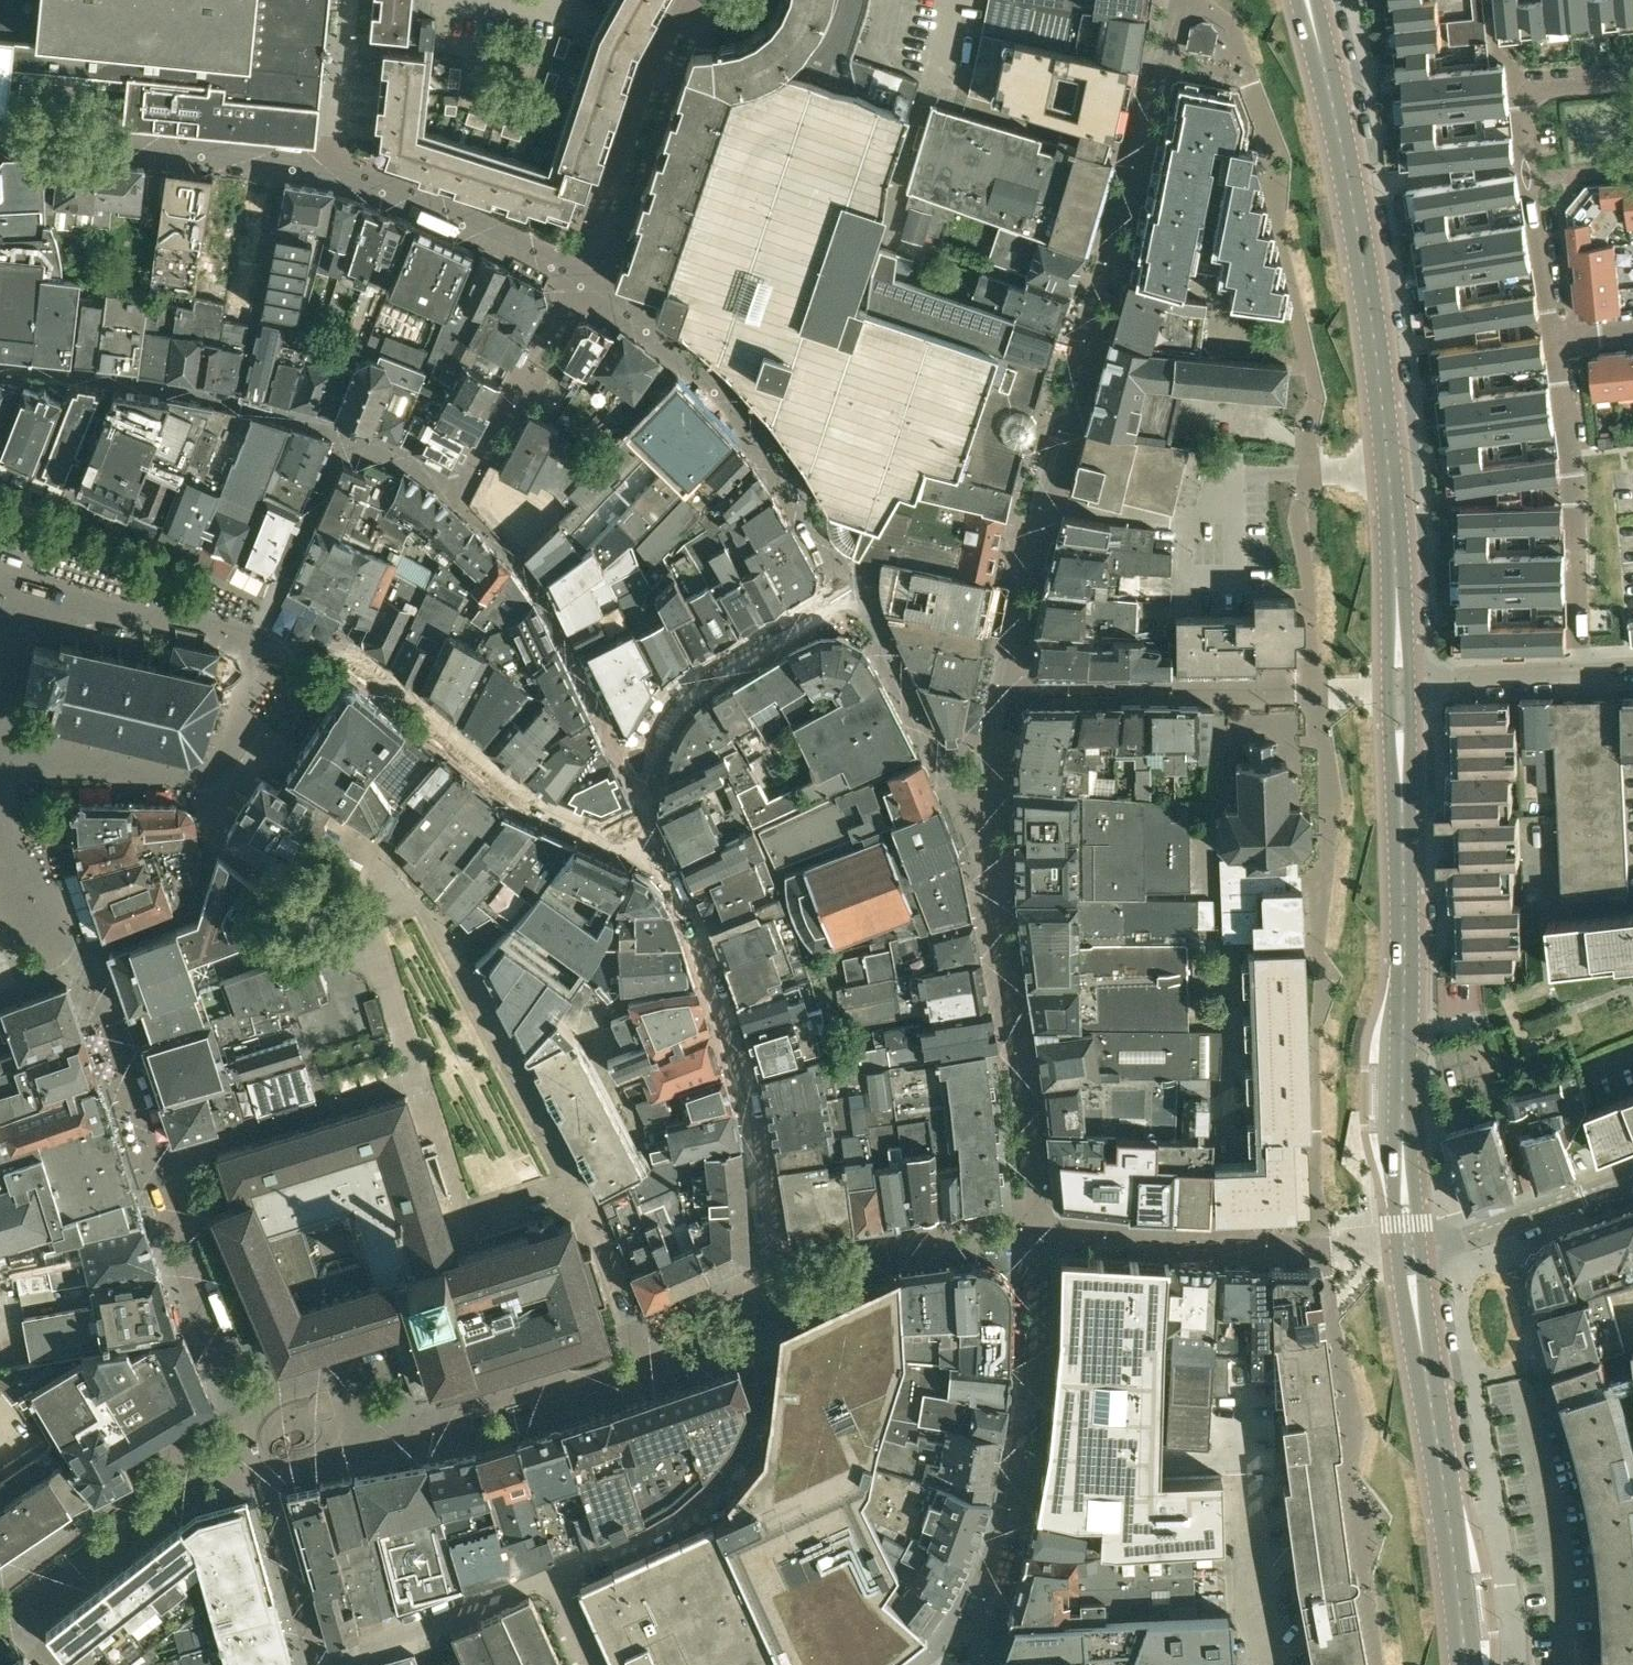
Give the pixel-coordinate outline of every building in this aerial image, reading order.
[(18,110),(22,75),(126,85),(122,120),(315,143),(329,0),(0,0),(0,108),(18,110)] [(370,36),(406,40),(410,0),(373,0),(370,36)] [(604,12),(592,35),(550,170),(424,129),(432,55),(390,50),(378,159),(419,172),(417,179),(526,213),(528,207),(567,220),(572,206),(574,198),(576,192),(584,195),(591,174),(597,176),(638,51),(667,0),(611,0),(604,12)] [(737,44),(736,44),(737,47),(720,51),(720,47),(717,47),(717,51),(707,52),(692,53),(634,227),(615,282),(651,294),(662,298),(666,284),(669,278),(671,271),(679,245),(680,242),(730,90),(752,85),(770,79),(790,67),(803,57),(815,47),(829,19),(833,0),(787,0),(782,12),(779,11),(768,26),(769,28),(755,39),(753,36),(737,44)] [(981,29),(1135,64),(1136,64),(1135,63),(1136,56),(1137,56),(1137,54),(1136,54),(1137,47),(1139,47),(1139,45),(1138,45),(1139,38),(1140,38),(1144,12),(1143,12),(1144,4),(1145,5),(1145,3),(1144,3),(1145,0),(987,0),(981,29)] [(1390,17),(1391,26),(1393,49),(1398,49),(1401,74),(1395,75),(1399,120),(1405,119),(1407,145),(1402,145),(1404,169),(1450,164),(1454,164),(1469,163),(1473,163),(1515,158),(1515,155),(1515,153),(1513,135),(1492,137),(1484,138),(1466,140),(1452,141),(1440,142),(1438,117),(1450,115),(1470,113),(1482,112),(1489,112),(1511,109),(1507,65),(1503,66),(1492,66),(1488,28),(1486,0),(1472,0),(1474,18),(1448,20),(1450,44),(1477,42),(1479,60),(1479,67),(1467,68),(1445,70),(1433,71),(1431,46),(1434,46),(1443,45),(1441,21),(1439,21),(1438,13),(1435,10),(1428,10),(1427,0),(1424,0),(1394,3),(1395,13),(1394,13),(1390,17)] [(1522,1),(1522,0),(1498,0),(1502,40),(1525,38),(1525,33),(1550,30),(1551,36),(1574,34),(1570,0),(1531,0),(1522,1)] [(1574,34),(1596,32),(1596,26),(1621,24),(1621,30),(1632,28),(1632,0),(1570,0),(1574,34)] [(431,20),(419,18),(414,18),(412,41),(429,43),(431,20)] [(1111,136),(1115,123),(1121,125),(1136,66),(1135,65),(1135,64),(981,29),(969,92),(1079,127),(1080,127),(1110,136),(1111,136)] [(1198,31),(1194,50),(1205,52),(1209,33),(1206,30),(1201,29),(1198,31)] [(562,33),(558,44),(567,47),(571,36),(562,33)] [(558,44),(555,55),(564,57),(567,47),(558,44)] [(681,328),(715,359),(721,364),(730,373),(761,407),(771,420),(799,458),(806,470),(828,509),(829,508),(839,512),(847,514),(846,519),(846,523),(848,527),(850,530),(853,533),(857,535),(851,553),(857,555),(857,556),(858,557),(859,556),(887,508),(899,489),(920,494),(928,465),(1012,487),(1023,449),(1021,436),(1024,434),(1027,430),(1028,426),(1029,422),(1029,418),(1027,414),(1035,404),(1036,401),(1045,367),(965,339),(867,305),(852,299),(882,208),(887,176),(919,80),(835,53),(815,47),(803,57),(790,67),(770,79),(752,85),(730,90),(680,242),(679,245),(671,271),(669,278),(666,284),(662,298),(658,311),(681,328)] [(453,63),(452,74),(462,75),(464,64),(453,63)] [(559,71),(550,68),(547,79),(556,82),(559,71)] [(461,86),(462,75),(452,74),(451,85),(461,86)] [(552,92),(556,82),(547,79),(543,90),(552,92)] [(1229,303),(1281,311),(1287,284),(1275,281),(1280,257),(1268,254),(1273,230),(1261,227),(1265,203),(1253,200),(1258,176),(1255,163),(1248,162),(1251,149),(1238,146),(1243,123),(1233,96),(1223,94),(1178,85),(1173,112),(1175,112),(1174,116),(1171,132),(1165,131),(1162,146),(1157,175),(1151,205),(1147,205),(1140,237),(1136,257),(1140,257),(1134,284),(1181,297),(1187,268),(1233,277),(1229,303)] [(548,105),(539,102),(536,113),(545,116),(548,105)] [(456,115),(457,104),(446,103),(445,114),(456,115)] [(1110,159),(1103,157),(1110,136),(1080,127),(1076,141),(1058,136),(1057,142),(936,106),(936,105),(931,104),(906,190),(910,191),(910,190),(950,204),(1083,252),(1083,251),(1082,250),(1086,238),(1081,235),(1100,173),(1105,173),(1109,160),(1110,161),(1110,159)] [(479,115),(468,111),(465,121),(476,124),(479,115)] [(541,126),(545,116),(536,113),(532,124),(541,126)] [(479,115),(476,124),(486,127),(490,118),(479,115)] [(497,131),(507,134),(510,125),(500,122),(497,131)] [(521,128),(510,125),(507,134),(517,138),(521,128)] [(62,361),(71,363),(81,279),(63,277),(61,262),(58,250),(57,244),(55,236),(53,230),(51,226),(50,223),(45,223),(43,181),(38,181),(37,159),(32,160),(32,156),(3,157),(0,161),(0,354),(62,361)] [(58,158),(37,159),(38,181),(43,181),(45,223),(50,223),(51,226),(71,228),(72,224),(91,226),(93,208),(95,207),(99,163),(58,158)] [(110,210),(110,203),(121,204),(120,211),(138,212),(145,168),(144,168),(144,167),(115,164),(99,162),(99,163),(95,207),(93,208),(91,226),(108,228),(110,210)] [(213,177),(192,174),(166,170),(158,231),(151,288),(194,294),(200,254),(213,177)] [(1540,316),(1537,292),(1463,303),(1459,278),(1533,267),(1526,221),(1452,232),(1448,208),(1522,197),(1520,185),(1519,185),(1517,176),(1519,175),(1518,173),(1407,191),(1411,214),(1417,213),(1421,238),(1415,239),(1422,284),(1428,283),(1432,308),(1426,309),(1430,332),(1462,327),(1508,321),(1540,316)] [(1588,185),(1578,197),(1615,228),(1621,220),(1630,219),(1630,225),(1631,225),(1627,181),(1588,185)] [(333,190),(286,182),(279,220),(260,315),(299,326),(314,275),(315,271),(322,247),(332,195),(333,190)] [(924,232),(943,238),(953,207),(909,193),(905,206),(911,208),(901,238),(920,244),(924,232)] [(322,247),(315,271),(327,273),(329,269),(340,273),(343,263),(362,202),(332,195),(322,247)] [(1568,209),(1572,248),(1616,244),(1616,243),(1610,244),(1609,234),(1615,228),(1578,197),(1568,209)] [(356,268),(353,277),(364,281),(371,260),(388,213),(387,212),(386,212),(381,210),(380,210),(377,208),(377,209),(364,204),(364,203),(362,202),(343,263),(356,268)] [(377,278),(391,284),(397,269),(413,228),(415,225),(415,224),(397,216),(397,217),(388,213),(371,260),(364,281),(375,284),(377,278)] [(397,269),(391,284),(389,289),(447,315),(467,268),(474,252),(460,244),(415,224),(415,225),(413,228),(397,269)] [(1082,255),(1038,239),(1005,225),(1001,238),(994,262),(1070,290),(1082,255)] [(1578,270),(1618,266),(1616,244),(1572,248),(1573,262),(1577,261),(1578,270)] [(965,339),(1045,367),(1046,367),(1046,365),(1045,364),(1046,361),(1046,360),(1046,359),(1053,332),(1055,333),(1056,330),(1014,315),(940,289),(892,273),(896,251),(879,245),(871,270),(867,305),(965,339)] [(439,348),(459,360),(507,269),(482,255),(474,252),(467,268),(447,315),(429,359),(433,361),(439,348)] [(913,259),(896,253),(893,273),(907,277),(913,259)] [(1575,279),(1576,293),(1620,288),(1618,266),(1578,270),(1579,278),(1575,279)] [(490,356),(530,281),(529,280),(525,278),(507,269),(483,315),(459,360),(471,367),(475,357),(486,363),(490,356)] [(981,271),(977,282),(1057,310),(1059,306),(1064,307),(1069,293),(1027,278),(1023,286),(981,271)] [(945,275),(940,289),(1014,315),(1056,330),(1060,318),(1059,317),(1059,318),(1055,315),(1057,310),(977,282),(976,285),(945,275)] [(530,281),(490,356),(510,367),(546,299),(547,299),(546,297),(544,290),(544,288),(543,288),(530,281)] [(1126,282),(1119,307),(1110,340),(1127,344),(1148,350),(1149,350),(1149,349),(1202,354),(1208,300),(1179,297),(1134,285),(1126,282)] [(91,299),(83,298),(75,363),(96,366),(101,329),(106,288),(93,286),(91,299)] [(139,372),(148,303),(149,291),(106,286),(106,288),(101,329),(96,366),(110,368),(139,372)] [(1622,310),(1620,288),(1576,293),(1578,307),(1582,306),(1582,314),(1622,310)] [(221,318),(222,313),(225,299),(194,294),(192,307),(176,306),(173,333),(167,377),(196,382),(202,337),(178,334),(178,329),(187,330),(192,326),(193,316),(221,318)] [(159,304),(148,303),(139,372),(167,377),(173,333),(159,331),(162,310),(158,309),(159,304)] [(1266,311),(1252,309),(1249,330),(1262,333),(1266,311)] [(205,323),(202,337),(196,382),(229,390),(238,383),(249,315),(226,313),(222,325),(205,323)] [(579,321),(559,358),(569,364),(559,382),(576,391),(611,336),(610,331),(605,327),(600,329),(600,328),(596,326),(595,327),(585,320),(579,321)] [(243,393),(267,399),(277,359),(280,346),(285,327),(278,325),(259,321),(253,352),(243,393)] [(309,335),(285,327),(280,346),(277,359),(267,399),(289,405),(300,365),(303,359),(309,335)] [(591,390),(601,397),(640,344),(638,346),(634,344),(636,341),(634,340),(622,330),(620,328),(618,330),(619,330),(615,337),(595,366),(583,385),(591,390)] [(1473,368),(1547,359),(1544,335),(1511,339),(1465,345),(1433,349),(1436,373),(1442,372),(1445,396),(1439,397),(1445,443),(1451,442),(1454,467),(1449,468),(1452,492),(1492,487),(1528,482),(1562,478),(1559,454),(1485,463),(1482,438),(1556,429),(1550,384),(1476,393),(1473,368)] [(1283,365),(1153,352),(1126,345),(1110,340),(1100,374),(1141,384),(1172,388),(1180,389),(1280,398),(1283,365)] [(334,418),(335,418),(355,365),(360,354),(351,350),(336,344),(327,371),(308,362),(291,405),(326,415),(335,418),(334,418)] [(641,345),(640,344),(601,397),(610,404),(605,410),(621,422),(636,400),(632,396),(638,390),(655,368),(659,362),(661,360),(659,359),(646,349),(644,347),(642,350),(639,347),(641,345)] [(471,367),(459,360),(439,348),(433,361),(436,362),(427,383),(484,414),(500,385),(481,373),(471,367)] [(1632,394),(1632,354),(1629,354),(1629,350),(1615,351),(1619,395),(1632,394)] [(1596,397),(1619,395),(1615,351),(1601,353),(1602,357),(1592,358),(1596,397)] [(335,418),(338,420),(369,432),(370,430),(397,440),(409,409),(419,387),(421,380),(425,372),(381,355),(377,363),(368,359),(355,365),(335,418)] [(638,390),(647,396),(665,376),(665,375),(665,376),(656,370),(656,369),(655,368),(638,390)] [(1172,388),(1141,384),(1100,374),(1085,429),(1132,437),(1131,438),(1168,443),(1180,389),(1172,388)] [(19,388),(23,378),(11,376),(8,385),(19,388)] [(667,376),(665,376),(647,396),(657,404),(677,383),(675,382),(675,383),(666,377),(667,376)] [(22,380),(20,388),(0,444),(0,452),(35,467),(69,383),(24,377),(22,380)] [(484,414),(427,383),(421,380),(419,387),(442,398),(440,403),(431,398),(428,404),(420,400),(415,412),(470,441),(484,414)] [(0,382),(0,441),(18,388),(0,382)] [(35,467),(62,479),(67,481),(105,388),(69,383),(35,467)] [(677,383),(657,404),(602,462),(592,472),(569,491),(578,505),(603,536),(618,523),(636,539),(720,452),(731,441),(711,418),(698,405),(677,383)] [(127,508),(147,453),(169,399),(114,390),(75,485),(76,485),(76,486),(87,491),(85,495),(112,507),(114,503),(126,508),(126,507),(127,508)] [(163,523),(183,467),(194,441),(211,407),(169,399),(147,453),(150,454),(129,509),(163,523)] [(200,540),(252,417),(211,407),(194,441),(183,467),(163,523),(163,524),(199,539),(200,540)] [(470,441),(415,412),(409,409),(397,440),(413,448),(449,469),(457,466),(470,441)] [(528,550),(570,513),(578,505),(569,491),(592,472),(602,462),(556,424),(529,413),(498,473),(482,503),(528,550)] [(252,417),(200,540),(236,558),(261,493),(263,494),(265,488),(290,428),(252,417)] [(313,484),(332,441),(290,428),(265,488),(263,494),(265,495),(302,510),(313,484)] [(1169,513),(1178,477),(1186,445),(1168,443),(1131,438),(1131,440),(1085,432),(1069,494),(1086,499),(1119,507),(1122,499),(1152,508),(1169,513)] [(1600,437),(1601,448),(1615,446),(1614,436),(1600,437)] [(703,514),(711,506),(724,491),(752,464),(734,444),(723,455),(656,526),(668,536),(696,508),(703,514)] [(368,553),(386,516),(386,515),(402,479),(368,464),(364,473),(343,464),(292,580),(294,581),(294,580),(311,589),(308,595),(342,612),(368,553)] [(733,519),(740,514),(772,493),(752,464),(724,491),(711,506),(703,514),(699,518),(706,528),(711,535),(718,530),(725,525),(733,519)] [(911,502),(908,513),(976,529),(975,534),(1001,540),(1005,518),(1012,487),(928,465),(920,494),(940,499),(938,508),(911,502)] [(442,502),(433,494),(431,492),(406,473),(402,479),(386,515),(415,528),(434,545),(449,559),(453,554),(473,530),(442,502)] [(740,514),(761,551),(792,531),(772,493),(740,514)] [(302,510),(265,495),(239,559),(267,574),(276,571),(288,542),(302,510)] [(1456,649),(1567,647),(1566,624),(1493,625),(1492,600),(1566,599),(1565,553),(1491,554),(1490,529),(1564,528),(1564,503),(1529,504),(1493,505),(1452,505),(1453,530),(1459,530),(1459,555),(1453,555),(1455,601),(1461,601),(1462,625),(1455,626),(1456,649)] [(582,553),(591,546),(603,536),(578,505),(570,513),(528,550),(524,555),(543,581),(545,579),(582,553)] [(908,513),(887,508),(859,556),(881,561),(880,566),(881,566),(880,571),(879,577),(883,558),(992,582),(1001,540),(975,534),(976,529),(908,513)] [(740,514),(733,519),(725,525),(718,530),(742,573),(764,616),(785,603),(788,602),(768,563),(762,553),(761,551),(740,514)] [(1107,548),(1148,553),(1150,530),(1109,524),(1083,519),(1064,515),(1064,516),(1063,515),(1056,540),(1057,540),(1057,541),(1056,540),(1056,541),(1107,548)] [(368,553),(342,612),(369,625),(394,563),(396,559),(409,526),(386,516),(368,553)] [(718,530),(711,535),(706,528),(687,541),(710,581),(716,591),(738,631),(764,616),(742,573),(718,530)] [(478,576),(496,554),(473,530),(453,554),(478,576)] [(816,575),(794,534),(762,553),(768,563),(788,602),(813,586),(816,575)] [(587,580),(556,603),(567,626),(607,606),(612,604),(610,600),(607,602),(600,587),(610,582),(642,566),(632,541),(587,580)] [(663,554),(672,569),(715,644),(734,633),(738,631),(716,591),(710,581),(687,541),(670,552),(669,550),(663,554)] [(1053,554),(1050,566),(1119,575),(1133,576),(1134,572),(1170,574),(1171,555),(1148,553),(1107,548),(1056,541),(1053,554)] [(399,551),(404,553),(408,545),(403,542),(399,551)] [(598,555),(591,546),(582,553),(545,579),(556,603),(587,580),(580,569),(598,555)] [(510,568),(496,554),(478,576),(475,579),(470,586),(486,600),(510,568)] [(715,644),(672,569),(663,554),(645,571),(652,585),(672,622),(687,651),(692,658),(715,644)] [(882,604),(883,606),(907,610),(930,615),(929,616),(982,629),(992,582),(883,558),(879,577),(879,583),(879,588),(880,593),(881,599),(882,604)] [(440,562),(424,587),(390,664),(417,686),(455,610),(470,587),(440,562)] [(610,582),(619,600),(632,623),(633,626),(652,662),(662,682),(662,681),(671,673),(674,670),(682,664),(692,658),(687,651),(672,622),(652,585),(645,571),(642,566),(610,582)] [(1050,566),(1043,591),(1116,598),(1119,575),(1050,566)] [(510,568),(486,600),(480,607),(470,619),(486,632),(496,620),(504,626),(508,623),(532,599),(511,568),(510,568)] [(379,656),(390,664),(424,587),(393,571),(369,625),(368,628),(364,637),(366,645),(379,656)] [(1043,591),(1035,630),(1132,637),(1135,600),(1116,598),(1043,591)] [(1255,658),(1294,658),(1304,637),(1304,616),(1294,616),(1294,597),(1254,598),(1254,618),(1175,618),(1175,638),(1176,674),(1256,674),(1255,658)] [(558,713),(572,727),(576,730),(591,720),(590,717),(589,717),(574,684),(544,622),(533,601),(532,599),(508,623),(523,653),(538,685),(535,690),(542,697),(558,713)] [(607,606),(567,626),(579,649),(614,631),(632,623),(619,600),(612,604),(607,606)] [(977,654),(981,633),(982,629),(929,616),(930,615),(907,610),(883,606),(884,611),(897,637),(913,640),(977,654)] [(417,686),(437,703),(469,642),(457,634),(466,617),(455,610),(417,686)] [(483,643),(494,652),(491,657),(456,719),(486,744),(534,688),(535,690),(538,685),(523,653),(508,623),(504,626),(489,633),(483,643)] [(652,662),(633,626),(580,653),(620,732),(622,732),(623,733),(624,733),(626,733),(628,733),(629,732),(630,731),(631,730),(632,729),(633,728),(633,726),(640,713),(645,705),(646,702),(653,693),(655,691),(654,690),(661,682),(661,683),(662,682),(652,662)] [(1029,667),(1031,668),(1032,668),(1036,673),(1036,674),(1037,675),(1038,675),(1051,675),(1051,676),(1054,676),(1054,675),(1076,675),(1081,675),(1082,675),(1087,648),(1090,648),(1092,643),(1098,643),(1099,637),(1035,634),(1034,635),(1035,635),(1030,666),(1029,667)] [(822,683),(819,637),(790,651),(789,651),(787,652),(810,689),(822,683)] [(822,683),(835,686),(861,647),(859,646),(847,640),(835,637),(821,637),(819,637),(822,683)] [(908,664),(915,679),(969,690),(977,654),(913,640),(897,637),(897,638),(896,638),(897,640),(898,640),(907,661),(907,662),(908,664)] [(1111,638),(1111,640),(1109,648),(1090,648),(1087,648),(1082,675),(1083,675),(1088,675),(1110,674),(1127,675),(1128,675),(1129,639),(1111,638)] [(1170,657),(1170,654),(1158,654),(1160,646),(1139,646),(1141,640),(1129,639),(1128,675),(1130,675),(1147,674),(1167,674),(1167,675),(1169,675),(1169,674),(1170,674),(1170,657)] [(215,674),(212,672),(215,657),(219,655),(217,652),(214,654),(176,646),(174,642),(170,644),(172,648),(168,668),(149,664),(151,657),(146,656),(145,664),(120,658),(122,651),(117,650),(116,657),(103,654),(104,647),(100,646),(98,653),(79,649),(81,642),(76,641),(75,648),(61,645),(60,652),(36,647),(29,680),(55,686),(58,691),(51,720),(44,724),(46,728),(54,724),(90,733),(88,740),(92,741),(94,734),(129,742),(127,749),(131,750),(133,743),(166,751),(165,759),(169,760),(171,753),(186,756),(187,763),(191,762),(190,755),(198,752),(203,756),(206,753),(201,748),(208,724),(215,726),(217,722),(209,720),(215,698),(222,696),(221,691),(214,693),(211,680),(215,674)] [(469,642),(437,703),(453,717),(486,653),(469,642)] [(861,647),(835,686),(841,697),(879,677),(877,672),(876,672),(861,649),(861,647)] [(879,677),(841,697),(821,708),(810,689),(787,652),(734,684),(766,739),(774,752),(795,741),(787,727),(792,724),(806,751),(800,753),(805,764),(811,761),(816,773),(800,780),(808,797),(916,750),(895,706),(879,677)] [(968,693),(969,690),(915,679),(940,735),(941,737),(942,738),(944,739),(947,739),(956,738),(958,737),(959,736),(960,734),(961,732),(968,693)] [(766,739),(734,684),(713,696),(740,743),(747,754),(752,764),(774,752),(766,739)] [(382,834),(396,843),(398,840),(422,811),(455,771),(407,731),(391,751),(385,747),(402,727),(354,686),(352,686),(351,685),(350,685),(348,685),(347,686),(346,686),(344,688),(289,774),(336,803),(335,805),(375,830),(391,804),(398,808),(382,834)] [(487,745),(521,773),(547,743),(560,735),(572,727),(558,713),(542,697),(535,690),(487,745)] [(1624,699),(1625,747),(1632,746),(1632,698),(1624,699)] [(717,766),(723,778),(730,775),(731,778),(742,801),(753,824),(797,802),(789,785),(765,797),(755,778),(730,734),(709,699),(704,702),(704,701),(696,708),(688,717),(687,718),(681,727),(680,728),(675,738),(675,739),(670,748),(666,760),(663,771),(662,779),(661,782),(713,756),(717,766)] [(1554,700),(1559,789),(1565,897),(1630,894),(1618,699),(1554,700)] [(1559,789),(1554,700),(1522,700),(1523,743),(1538,742),(1541,789),(1559,789)] [(1513,793),(1512,785),(1512,772),(1519,772),(1519,756),(1518,750),(1518,725),(1511,726),(1510,712),(1510,702),(1454,703),(1454,704),(1447,704),(1448,727),(1452,727),(1454,771),(1447,771),(1448,810),(1438,810),(1438,824),(1446,823),(1457,823),(1458,857),(1439,857),(1439,868),(1450,867),(1450,906),(1457,906),(1459,951),(1454,951),(1454,974),(1454,976),(1460,976),(1508,975),(1507,967),(1516,967),(1516,952),(1523,952),(1522,906),(1515,906),(1515,891),(1515,885),(1514,863),(1521,863),(1520,816),(1513,816),(1513,793)] [(1086,770),(1088,771),(1088,768),(1095,768),(1095,762),(1100,762),(1100,750),(1118,750),(1120,705),(1098,706),(1094,706),(1084,706),(1084,707),(1080,707),(1075,740),(1087,740),(1086,770)] [(1120,705),(1118,750),(1118,758),(1134,758),(1134,798),(1151,799),(1150,761),(1146,761),(1146,747),(1145,705),(1140,705),(1120,705)] [(1173,706),(1150,706),(1145,705),(1146,747),(1163,747),(1163,758),(1162,772),(1174,772),(1173,706)] [(1022,713),(1019,730),(1067,739),(1075,740),(1080,707),(1080,706),(1078,706),(1078,707),(1073,707),(1073,706),(1071,706),(1071,707),(1066,707),(1066,706),(1030,706),(1030,707),(1023,713),(1022,713)] [(1198,707),(1173,706),(1174,772),(1186,772),(1186,747),(1199,747),(1199,757),(1207,759),(1213,708),(1198,707)] [(610,761),(591,720),(576,730),(572,727),(560,735),(547,743),(521,773),(543,789),(555,795),(581,806),(601,813),(629,801),(610,761)] [(1014,756),(1013,758),(1014,758),(1063,767),(1063,765),(1086,770),(1087,740),(1075,740),(1067,739),(1019,730),(1018,732),(1019,732),(1014,756)] [(1222,940),(1254,939),(1253,918),(1263,918),(1262,889),(1300,888),(1300,855),(1302,856),(1305,855),(1301,852),(1309,844),(1312,845),(1313,843),(1310,841),(1310,818),(1313,816),(1311,813),(1308,815),(1300,807),(1302,803),(1298,801),(1296,805),(1296,774),(1286,774),(1286,761),(1272,761),(1272,743),(1249,743),(1249,762),(1236,762),(1237,802),(1228,802),(1228,808),(1226,809),(1224,807),(1222,808),(1224,810),(1217,818),(1214,818),(1213,820),(1215,821),(1216,846),(1214,847),(1215,848),(1217,847),(1225,856),(1223,857),(1225,858),(1228,857),(1228,862),(1220,862),(1221,900),(1222,940)] [(929,778),(919,755),(903,761),(905,764),(894,768),(892,764),(867,774),(869,778),(756,826),(774,868),(838,841),(855,834),(846,813),(886,797),(888,802),(932,785),(929,778)] [(723,778),(717,766),(713,756),(661,782),(659,791),(658,807),(659,809),(723,778)] [(1014,790),(1024,789),(1087,794),(1088,771),(1086,770),(1063,765),(1063,767),(1014,758),(1014,790)] [(455,771),(422,811),(398,840),(396,843),(410,855),(404,860),(403,861),(436,896),(452,873),(462,862),(467,855),(465,854),(500,808),(490,800),(489,801),(458,776),(459,774),(455,771)] [(262,779),(242,810),(227,835),(256,853),(278,867),(290,847),(300,832),(312,840),(320,839),(327,829),(326,821),(335,805),(336,803),(289,774),(288,776),(279,790),(262,779)] [(712,815),(713,817),(715,822),(745,808),(741,801),(742,801),(731,778),(661,812),(656,814),(668,839),(695,826),(695,824),(712,815)] [(855,834),(939,802),(932,785),(888,802),(886,797),(846,813),(855,834)] [(1168,800),(1151,799),(1134,798),(1087,794),(1024,789),(1014,790),(1016,828),(1168,828),(1168,807),(1168,800)] [(106,834),(133,829),(132,803),(80,802),(72,811),(75,840),(106,834)] [(134,836),(196,829),(194,818),(191,813),(189,811),(187,809),(185,808),(183,807),(180,806),(178,805),(174,804),(132,803),(133,829),(133,831),(134,836)] [(925,925),(954,918),(971,914),(960,860),(958,853),(956,848),(955,849),(951,837),(952,837),(947,825),(945,819),(944,819),(939,808),(940,807),(939,803),(860,836),(863,842),(788,872),(788,880),(787,886),(787,894),(789,901),(791,908),(793,914),(796,920),(798,925),(805,935),(808,940),(814,946),(837,941),(871,929),(874,939),(899,932),(925,925)] [(1189,807),(1168,807),(1168,828),(1016,828),(1016,867),(1144,867),(1144,893),(1189,890),(1189,807)] [(668,839),(680,862),(746,830),(745,828),(753,824),(745,808),(715,822),(713,817),(712,815),(695,824),(695,826),(668,839)] [(537,826),(503,810),(468,856),(467,855),(462,862),(452,873),(436,896),(459,920),(489,888),(501,874),(537,826)] [(752,827),(746,830),(680,862),(691,885),(765,856),(759,841),(752,827)] [(490,916),(507,929),(532,899),(531,898),(574,844),(573,843),(540,828),(503,875),(501,874),(489,888),(491,889),(461,922),(468,929),(490,916)] [(198,843),(196,829),(134,836),(133,831),(75,843),(81,870),(140,855),(141,857),(145,856),(145,855),(161,852),(198,843)] [(141,857),(81,871),(91,898),(91,900),(154,879),(163,876),(167,875),(183,869),(201,862),(198,843),(161,852),(145,855),(145,856),(141,857)] [(601,947),(602,945),(606,938),(612,921),(604,916),(617,894),(628,869),(575,844),(532,899),(507,929),(505,931),(504,933),(492,946),(490,947),(491,948),(488,951),(476,962),(485,969),(483,971),(496,996),(495,997),(511,1027),(515,1023),(527,1047),(552,1018),(556,1013),(582,978),(591,963),(601,947)] [(216,860),(198,921),(113,952),(113,951),(109,952),(130,1012),(131,1012),(131,1013),(144,1008),(143,1006),(197,986),(297,950),(293,939),(295,938),(294,936),(292,934),(291,932),(288,931),(287,930),(286,930),(285,929),(283,928),(283,927),(282,925),(282,923),(282,921),(281,919),(279,917),(277,916),(275,915),(274,914),(272,914),(269,915),(267,916),(265,917),(264,917),(262,917),(260,917),(259,916),(258,914),(257,913),(256,911),(256,909),(257,907),(258,905),(260,904),(262,903),(255,899),(261,889),(224,858),(222,857),(221,856),(219,857),(218,857),(217,858),(216,860)] [(746,891),(747,894),(775,884),(765,856),(691,885),(701,908),(746,891)] [(198,880),(201,862),(183,869),(167,875),(163,876),(154,879),(91,900),(91,902),(103,935),(173,911),(180,903),(176,888),(198,880)] [(1144,898),(1144,893),(1144,867),(1016,867),(1016,898),(1075,898),(1125,898),(1144,898)] [(634,911),(668,908),(668,907),(667,905),(666,901),(665,901),(664,896),(662,896),(661,891),(660,891),(659,886),(655,886),(645,875),(644,876),(640,873),(639,874),(635,870),(634,871),(631,870),(618,906),(620,908),(622,905),(634,911)] [(775,884),(747,894),(702,911),(703,914),(713,936),(754,920),(785,909),(780,895),(775,884)] [(1253,918),(1254,939),(1302,939),(1300,888),(1262,889),(1263,918),(1253,918)] [(1093,943),(1125,943),(1184,944),(1184,928),(1197,928),(1197,925),(1182,925),(1182,916),(1159,916),(1158,900),(1125,900),(1125,898),(1075,898),(1075,902),(1023,902),(1016,902),(1016,905),(1021,943),(1022,943),(1093,943)] [(1213,900),(1196,900),(1197,925),(1197,928),(1214,928),(1213,900)] [(615,937),(606,938),(602,945),(681,943),(668,908),(634,911),(634,916),(620,917),(620,939),(615,939),(615,937)] [(795,936),(785,909),(754,920),(713,936),(723,962),(783,941),(795,936)] [(1550,921),(1555,968),(1632,959),(1632,912),(1550,921)] [(868,978),(880,976),(904,971),(906,971),(915,972),(979,956),(971,918),(925,927),(925,925),(899,932),(874,939),(870,941),(872,951),(841,956),(845,982),(868,978)] [(810,973),(805,962),(795,936),(783,941),(723,962),(737,1002),(785,983),(810,973)] [(681,943),(602,945),(601,947),(591,963),(582,978),(556,1013),(573,1033),(578,1029),(575,1019),(572,1017),(595,985),(607,1002),(618,994),(618,992),(634,990),(694,984),(681,943)] [(1025,963),(1028,986),(1049,985),(1049,992),(1111,991),(1111,997),(1121,997),(1188,995),(1188,945),(1184,944),(1125,943),(1093,943),(1022,943),(1025,963)] [(312,945),(297,950),(197,986),(143,1006),(144,1008),(131,1013),(141,1042),(211,1020),(210,1018),(236,1010),(242,1008),(248,1007),(254,1005),(255,1006),(260,1004),(260,1005),(264,1003),(265,1004),(277,1000),(275,994),(278,993),(282,988),(285,984),(280,971),(288,968),(308,960),(308,961),(317,958),(312,945)] [(1293,1135),(1301,1135),(1310,1134),(1310,1121),(1302,946),(1251,949),(1258,1135),(1261,1135),(1263,1164),(1241,1165),(1213,1166),(1214,1217),(1295,1214),(1305,1203),(1305,1202),(1304,1202),(1303,1177),(1304,1177),(1304,1176),(1303,1176),(1302,1165),(1308,1164),(1308,1153),(1308,1152),(1307,1152),(1293,1147),(1293,1135)] [(845,982),(836,985),(838,1005),(842,1004),(882,997),(893,995),(930,988),(983,978),(979,956),(915,972),(906,971),(904,971),(880,976),(868,978),(845,982)] [(286,1005),(292,1003),(294,1008),(329,995),(325,986),(326,985),(317,958),(308,961),(308,960),(288,968),(280,971),(285,984),(282,988),(286,1003),(286,1005)] [(820,1003),(815,989),(810,973),(785,983),(737,1002),(737,1003),(737,1004),(744,1026),(745,1028),(820,1003)] [(983,981),(983,978),(930,988),(893,995),(882,997),(842,1004),(845,1023),(987,1003),(983,981)] [(60,1040),(83,1033),(67,985),(65,986),(4,1009),(0,1010),(0,1033),(2,1032),(6,1043),(16,1040),(19,1047),(0,1054),(0,1071),(51,1053),(48,1045),(60,1040)] [(758,1072),(759,1075),(807,1061),(844,1052),(838,1005),(836,985),(828,986),(815,989),(820,1003),(745,1028),(753,1054),(758,1072)] [(1028,986),(1035,1029),(1103,1029),(1188,1029),(1188,995),(1121,997),(1111,997),(1111,991),(1049,992),(1049,985),(1028,986)] [(145,1054),(151,1070),(219,1049),(219,1048),(258,1036),(279,1029),(281,1028),(278,1016),(279,1015),(276,1004),(286,1003),(282,988),(278,993),(275,994),(277,1000),(265,1004),(264,1003),(260,1005),(260,1004),(255,1006),(254,1005),(248,1007),(242,1008),(236,1010),(210,1018),(211,1020),(141,1042),(145,1054)] [(655,993),(646,996),(629,1000),(633,1011),(611,1020),(616,1033),(623,1044),(643,1036),(646,1044),(650,1055),(708,1028),(695,988),(655,993)] [(363,1001),(366,1010),(373,1033),(385,1029),(375,997),(363,1001)] [(934,1024),(920,1026),(920,1021),(872,1029),(875,1045),(991,1026),(988,1005),(933,1014),(934,1024)] [(598,1193),(618,1183),(647,1167),(582,1043),(570,1049),(564,1038),(573,1033),(560,1018),(556,1015),(527,1047),(526,1048),(525,1049),(525,1050),(525,1051),(525,1053),(525,1054),(526,1055),(527,1055),(528,1056),(529,1056),(530,1056),(536,1053),(542,1064),(533,1069),(598,1193)] [(875,1045),(864,1046),(865,1051),(848,1054),(850,1070),(861,1069),(873,1067),(889,1065),(935,1059),(935,1056),(984,1050),(994,1048),(991,1026),(875,1045)] [(721,1071),(708,1028),(650,1055),(646,1044),(607,1060),(612,1068),(619,1078),(641,1069),(646,1081),(625,1089),(635,1104),(638,1103),(721,1071)] [(1043,1085),(1096,1078),(1101,1077),(1135,1076),(1175,1076),(1188,1075),(1220,1076),(1222,1030),(1188,1029),(1103,1029),(1035,1029),(1043,1085)] [(56,1226),(58,1235),(142,1218),(120,1147),(118,1147),(117,1144),(118,1144),(119,1143),(119,1142),(120,1141),(120,1140),(120,1139),(119,1137),(118,1137),(117,1136),(116,1135),(115,1135),(114,1135),(113,1132),(115,1132),(100,1086),(83,1033),(60,1040),(63,1048),(51,1053),(0,1071),(0,1242),(56,1226)] [(296,1037),(256,1048),(254,1043),(260,1041),(258,1036),(219,1048),(219,1049),(151,1070),(160,1101),(245,1075),(244,1072),(302,1056),(296,1037)] [(889,1065),(896,1120),(916,1118),(917,1123),(925,1122),(929,1148),(932,1148),(954,1145),(961,1209),(964,1208),(990,1203),(1000,1191),(991,1105),(992,1105),(989,1084),(984,1050),(935,1056),(935,1059),(889,1065)] [(836,1093),(847,1091),(849,1091),(846,1071),(844,1052),(807,1061),(759,1075),(760,1078),(766,1109),(837,1095),(836,1093)] [(299,1102),(315,1097),(305,1065),(288,1070),(248,1082),(257,1114),(273,1109),(273,1110),(290,1105),(290,1104),(294,1103),(295,1104),(299,1102)] [(873,1067),(861,1069),(882,1224),(885,1223),(909,1219),(896,1120),(889,1065),(873,1067)] [(853,1131),(842,1133),(846,1156),(856,1231),(882,1225),(882,1224),(861,1069),(850,1070),(846,1071),(849,1091),(847,1091),(853,1131)] [(731,1105),(721,1071),(638,1103),(646,1120),(671,1111),(669,1104),(683,1100),(687,1115),(731,1105)] [(1509,1087),(1502,1089),(1507,1111),(1508,1115),(1529,1109),(1534,1133),(1523,1136),(1538,1187),(1540,1188),(1553,1183),(1561,1180),(1576,1175),(1577,1173),(1576,1171),(1575,1167),(1567,1146),(1571,1145),(1587,1108),(1578,1072),(1509,1087)] [(1044,1094),(1045,1103),(1075,1101),(1074,1094),(1080,1093),(1081,1095),(1098,1093),(1154,1092),(1174,1092),(1174,1087),(1175,1076),(1135,1076),(1101,1077),(1096,1078),(1043,1085),(1044,1094)] [(243,1119),(237,1100),(232,1081),(221,1084),(161,1103),(173,1140),(231,1122),(231,1120),(235,1119),(237,1121),(243,1119)] [(853,1131),(847,1091),(836,1093),(837,1095),(766,1109),(770,1127),(773,1144),(842,1133),(853,1131)] [(1047,1131),(1102,1134),(1117,1134),(1140,1135),(1174,1136),(1174,1092),(1154,1092),(1098,1093),(1081,1095),(1080,1093),(1074,1094),(1075,1101),(1045,1103),(1048,1131),(1047,1131)] [(1588,1111),(1600,1158),(1632,1145),(1632,1093),(1588,1111)] [(423,1157),(421,1149),(422,1149),(422,1148),(421,1146),(413,1119),(406,1095),(217,1155),(229,1194),(234,1192),(240,1204),(214,1215),(278,1364),(387,1330),(388,1334),(392,1332),(391,1331),(396,1327),(402,1326),(404,1325),(416,1354),(415,1354),(419,1362),(422,1370),(428,1384),(431,1384),(433,1384),(434,1385),(436,1387),(437,1390),(436,1391),(436,1393),(608,1340),(603,1322),(596,1302),(606,1298),(597,1269),(591,1249),(581,1252),(571,1222),(556,1227),(552,1215),(527,1223),(531,1234),(456,1257),(439,1201),(426,1159),(425,1158),(425,1157),(425,1156),(423,1157)] [(1099,1161),(1050,1157),(1050,1160),(1051,1173),(1052,1179),(1053,1179),(1055,1194),(1053,1194),(1054,1200),(1055,1199),(1063,1205),(1062,1207),(1067,1208),(1068,1206),(1083,1208),(1083,1209),(1086,1210),(1089,1211),(1089,1209),(1094,1209),(1094,1211),(1097,1211),(1101,1211),(1101,1210),(1116,1212),(1116,1213),(1121,1214),(1121,1212),(1126,1213),(1126,1214),(1129,1215),(1132,1215),(1137,1215),(1137,1214),(1166,1215),(1166,1216),(1170,1217),(1170,1216),(1174,1216),(1174,1217),(1179,1217),(1179,1216),(1194,1217),(1194,1218),(1198,1218),(1198,1217),(1204,1217),(1204,1218),(1209,1218),(1213,1138),(1207,1138),(1209,1099),(1185,1098),(1183,1136),(1174,1136),(1140,1135),(1117,1134),(1116,1151),(1100,1150),(1099,1161)] [(646,1129),(657,1164),(676,1160),(740,1146),(740,1145),(739,1140),(732,1106),(731,1106),(731,1105),(687,1115),(673,1118),(650,1127),(646,1129)] [(938,1213),(932,1148),(929,1148),(925,1122),(917,1123),(916,1118),(896,1120),(909,1219),(938,1213)] [(1447,1134),(1470,1210),(1518,1195),(1495,1118),(1447,1134)] [(1047,1131),(1050,1157),(1099,1161),(1100,1150),(1116,1151),(1117,1134),(1102,1134),(1047,1131)] [(828,1158),(846,1156),(842,1133),(773,1144),(777,1164),(782,1163),(828,1157),(828,1158)] [(954,1145),(932,1148),(938,1213),(961,1209),(954,1145)] [(740,1146),(676,1160),(682,1190),(744,1181),(740,1146)] [(856,1231),(846,1156),(828,1158),(828,1157),(782,1163),(777,1164),(779,1173),(782,1195),(789,1240),(802,1238),(802,1236),(828,1231),(829,1236),(853,1231),(856,1231)] [(710,1275),(689,1222),(683,1207),(685,1206),(682,1190),(676,1160),(657,1164),(646,1174),(628,1181),(632,1191),(647,1229),(672,1292),(710,1275)] [(683,1207),(689,1222),(697,1220),(698,1224),(704,1220),(712,1217),(713,1218),(746,1214),(745,1186),(744,1181),(682,1190),(685,1206),(683,1207)] [(607,1202),(603,1204),(616,1236),(643,1301),(644,1303),(646,1303),(670,1291),(671,1293),(672,1292),(647,1229),(632,1191),(607,1202)] [(1624,1213),(1605,1220),(1587,1227),(1602,1268),(1620,1261),(1622,1266),(1632,1262),(1632,1210),(1624,1213)] [(749,1258),(746,1214),(713,1218),(712,1217),(704,1220),(698,1224),(697,1220),(689,1222),(710,1275),(749,1258)] [(158,1269),(142,1218),(58,1235),(45,1237),(47,1251),(50,1270),(17,1276),(20,1294),(93,1282),(158,1269)] [(1578,1281),(1576,1281),(1582,1298),(1589,1296),(1595,1295),(1588,1273),(1602,1268),(1587,1227),(1561,1236),(1578,1281)] [(1536,1304),(1578,1294),(1557,1237),(1545,1244),(1539,1251),(1532,1251),(1529,1258),(1533,1262),(1530,1274),(1531,1286),(1534,1299),(1535,1304),(1536,1304)] [(1222,1475),(1160,1477),(1163,1370),(1163,1355),(1164,1339),(1168,1264),(1164,1264),(1164,1266),(1138,1265),(1138,1262),(1134,1262),(1134,1263),(1132,1263),(1132,1262),(1129,1262),(1129,1264),(1102,1263),(1102,1260),(1088,1259),(1088,1262),(1072,1261),(1071,1261),(1069,1261),(1068,1262),(1067,1263),(1065,1264),(1064,1265),(1064,1266),(1063,1267),(1063,1269),(1062,1270),(1062,1315),(1059,1315),(1059,1334),(1061,1334),(1061,1336),(1059,1336),(1059,1337),(1060,1337),(1057,1370),(1056,1370),(1056,1371),(1057,1371),(1057,1372),(1055,1372),(1055,1373),(1057,1374),(1053,1407),(1052,1407),(1052,1408),(1053,1408),(1053,1409),(1052,1409),(1052,1410),(1053,1410),(1050,1444),(1048,1444),(1048,1445),(1050,1445),(1050,1446),(1048,1446),(1047,1450),(1050,1450),(1045,1476),(1043,1475),(1041,1484),(1044,1484),(1039,1510),(1037,1510),(1036,1514),(1038,1514),(1078,1523),(1101,1523),(1100,1549),(1117,1550),(1193,1547),(1224,1546),(1222,1475)] [(1216,1310),(1217,1266),(1170,1263),(1170,1264),(1168,1264),(1164,1339),(1163,1355),(1163,1370),(1171,1370),(1166,1445),(1208,1447),(1211,1394),(1213,1359),(1213,1348),(1216,1310)] [(1323,1318),(1318,1278),(1320,1277),(1322,1274),(1322,1271),(1322,1267),(1321,1266),(1320,1265),(1319,1264),(1315,1263),(1310,1264),(1308,1265),(1306,1267),(1268,1267),(1272,1365),(1273,1383),(1274,1392),(1275,1404),(1283,1403),(1285,1418),(1335,1411),(1323,1318)] [(949,1267),(899,1274),(904,1357),(1010,1366),(1011,1298),(1009,1286),(1001,1275),(989,1267),(978,1265),(975,1264),(949,1267)] [(1261,1366),(1272,1365),(1268,1267),(1217,1266),(1216,1310),(1213,1348),(1213,1359),(1212,1393),(1228,1393),(1227,1355),(1251,1355),(1251,1374),(1261,1374),(1261,1366)] [(175,1330),(158,1269),(93,1282),(97,1305),(24,1317),(31,1354),(175,1330)] [(872,1462),(873,1453),(879,1433),(886,1412),(895,1384),(904,1357),(899,1274),(899,1273),(870,1290),(869,1289),(811,1322),(781,1340),(772,1448),(726,1510),(711,1516),(716,1525),(778,1664),(881,1664),(899,1651),(900,1652),(902,1650),(901,1649),(923,1632),(923,1633),(926,1631),(923,1628),(892,1602),(882,1593),(898,1573),(884,1543),(869,1513),(861,1496),(864,1493),(866,1490),(868,1485),(871,1474),(872,1462)] [(1607,1291),(1595,1295),(1589,1296),(1590,1301),(1538,1316),(1548,1347),(1553,1364),(1603,1350),(1604,1353),(1617,1349),(1615,1337),(1620,1336),(1607,1291)] [(392,1332),(388,1334),(416,1399),(436,1393),(436,1391),(437,1390),(436,1387),(434,1385),(433,1384),(431,1384),(428,1384),(422,1370),(419,1362),(415,1354),(416,1354),(404,1325),(402,1326),(396,1327),(391,1331),(392,1332)] [(200,1374),(194,1372),(177,1336),(0,1366),(0,1386),(13,1401),(44,1439),(48,1443),(50,1446),(95,1497),(133,1477),(125,1467),(119,1459),(138,1448),(165,1432),(166,1433),(167,1433),(168,1433),(169,1433),(170,1433),(171,1432),(172,1431),(172,1430),(172,1429),(172,1428),(172,1427),(179,1423),(180,1417),(185,1414),(188,1418),(189,1419),(191,1420),(192,1419),(194,1418),(194,1416),(194,1414),(212,1403),(200,1374)] [(1607,1371),(1602,1356),(1556,1373),(1558,1381),(1571,1419),(1581,1457),(1590,1497),(1597,1538),(1602,1578),(1605,1619),(1606,1660),(1599,1660),(1592,1664),(1632,1664),(1632,1365),(1607,1371)] [(1010,1367),(1010,1366),(904,1357),(895,1384),(1006,1403),(1010,1367)] [(565,1427),(587,1501),(598,1537),(644,1517),(672,1501),(681,1494),(704,1474),(730,1442),(745,1409),(742,1399),(747,1397),(737,1368),(709,1378),(682,1388),(682,1387),(661,1394),(627,1407),(609,1413),(587,1420),(586,1419),(586,1418),(585,1418),(584,1418),(583,1418),(577,1419),(577,1420),(576,1420),(575,1421),(575,1422),(575,1423),(565,1427)] [(1002,1433),(1006,1403),(895,1384),(886,1412),(912,1418),(946,1423),(1002,1433)] [(1336,1414),(1335,1411),(1285,1418),(1280,1419),(1289,1482),(1283,1483),(1295,1580),(1312,1664),(1367,1664),(1363,1643),(1352,1587),(1354,1586),(1356,1584),(1357,1583),(1357,1581),(1358,1579),(1357,1577),(1357,1575),(1355,1574),(1354,1572),(1352,1572),(1349,1571),(1333,1453),(1337,1453),(1339,1452),(1340,1450),(1340,1448),(1336,1414)] [(998,1456),(1002,1433),(946,1423),(944,1433),(910,1427),(912,1418),(886,1412),(879,1433),(904,1440),(904,1437),(998,1456)] [(535,1495),(558,1488),(568,1485),(575,1505),(587,1501),(565,1427),(563,1428),(518,1441),(535,1495)] [(872,1462),(915,1475),(932,1480),(935,1465),(993,1481),(998,1456),(904,1437),(904,1440),(879,1433),(873,1453),(872,1462)] [(1,1480),(14,1470),(50,1446),(48,1443),(44,1439),(0,1468),(0,1480),(1,1480)] [(554,1555),(535,1495),(518,1441),(477,1454),(490,1502),(489,1503),(511,1573),(554,1555)] [(44,1528),(93,1496),(94,1497),(95,1497),(50,1446),(14,1470),(1,1480),(0,1480),(0,1558),(30,1537),(44,1528)] [(431,1462),(426,1463),(439,1511),(463,1589),(511,1573),(489,1503),(490,1502),(477,1454),(451,1462),(450,1459),(432,1465),(431,1462)] [(990,1497),(932,1480),(915,1475),(872,1462),(871,1474),(868,1485),(866,1490),(864,1493),(861,1496),(869,1513),(969,1556),(990,1500),(989,1500),(990,1497)] [(370,1474),(353,1477),(367,1530),(372,1551),(375,1551),(378,1564),(369,1566),(382,1617),(397,1611),(463,1589),(439,1511),(426,1463),(423,1464),(370,1474)] [(990,1497),(993,1481),(935,1465),(932,1480),(990,1497)] [(367,1530),(353,1477),(351,1477),(351,1476),(343,1478),(343,1479),(320,1484),(345,1582),(357,1624),(382,1617),(369,1566),(378,1564),(375,1551),(372,1551),(367,1530)] [(293,1514),(312,1579),(314,1588),(320,1608),(327,1631),(339,1639),(354,1634),(353,1630),(358,1629),(357,1624),(345,1582),(320,1484),(288,1492),(293,1514)] [(598,1537),(587,1501),(575,1505),(568,1485),(558,1488),(567,1517),(571,1516),(580,1544),(598,1537)] [(558,1488),(535,1495),(554,1555),(580,1544),(571,1516),(567,1517),(558,1488)] [(127,1567),(46,1630),(69,1659),(76,1664),(149,1664),(160,1656),(152,1645),(175,1627),(183,1656),(156,1664),(265,1664),(290,1658),(273,1596),(264,1566),(264,1564),(247,1502),(220,1510),(220,1507),(218,1508),(218,1509),(197,1515),(184,1525),(182,1523),(176,1529),(175,1527),(130,1562),(131,1564),(127,1567)] [(869,1513),(884,1543),(919,1560),(921,1556),(953,1574),(959,1577),(969,1558),(969,1556),(869,1513)] [(1080,1552),(1098,1550),(1100,1525),(1085,1525),(1037,1516),(1035,1515),(1029,1540),(1027,1548),(1058,1553),(1080,1552)] [(716,1525),(580,1587),(579,1589),(580,1590),(579,1603),(594,1603),(594,1620),(594,1621),(614,1664),(778,1664),(716,1525)] [(945,1603),(959,1577),(953,1574),(921,1556),(919,1560),(884,1543),(898,1573),(945,1603)] [(1193,1547),(1118,1552),(1118,1555),(1101,1556),(1100,1554),(1061,1555),(1026,1552),(1022,1566),(1020,1566),(1020,1567),(1022,1568),(1016,1588),(1092,1585),(1128,1583),(1139,1583),(1139,1576),(1183,1574),(1195,1573),(1193,1547)] [(945,1603),(898,1573),(882,1593),(892,1602),(923,1628),(926,1631),(927,1629),(944,1605),(945,1603)] [(1016,1588),(1008,1625),(1013,1624),(1160,1616),(1160,1606),(1196,1604),(1195,1573),(1183,1574),(1139,1576),(1139,1583),(1128,1583),(1092,1585),(1016,1588)] [(531,1599),(530,1599),(529,1597),(481,1620),(500,1664),(520,1664),(524,1663),(524,1664),(561,1664),(531,1599)] [(1232,1642),(1231,1634),(1230,1613),(1227,1613),(1227,1614),(1195,1615),(1170,1616),(1170,1615),(1160,1616),(1013,1624),(1012,1627),(1013,1627),(1002,1655),(1001,1658),(999,1664),(1175,1664),(1174,1661),(1231,1657),(1233,1657),(1232,1642)] [(481,1620),(451,1631),(461,1655),(465,1664),(500,1664),(481,1620)] [(414,1654),(376,1664),(418,1664),(414,1654)] [(460,1655),(435,1664),(464,1664),(460,1655)] [(24,1656),(14,1664),(32,1664),(24,1656)]
